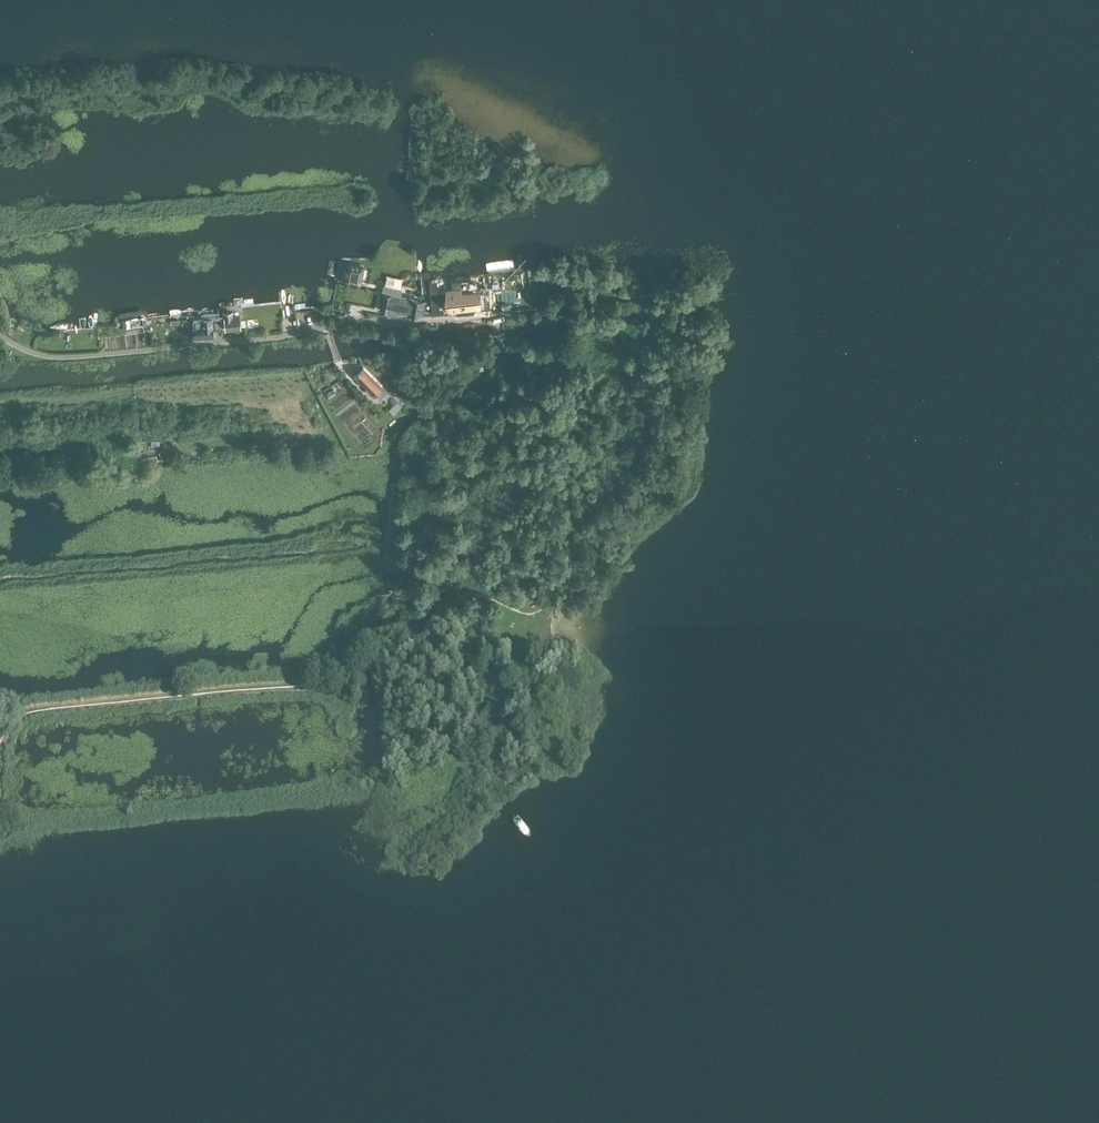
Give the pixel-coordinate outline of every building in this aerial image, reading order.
[(359,283),(362,267),(348,264),(345,280),(359,283)] [(430,279),(429,272),(416,273),(417,279),(421,279),(423,294),(431,294),(431,286),(446,284),(446,277),(430,279)] [(489,313),(489,309),(488,299),(478,300),(477,287),(468,288),(467,286),(467,283),(454,284),(453,281),(451,281),(452,288),(452,290),(446,291),(441,291),(442,300),(448,299),(450,310),(457,310),(457,312),(457,314),(476,312),(476,310),(476,309),(488,308),(488,309),(489,313)] [(423,317),(426,302),(400,297),(402,289),(383,286),(382,293),(383,294),(383,296),(380,310),(389,312),(389,314),(396,316),(397,312),(423,317)] [(439,296),(430,297),(432,313),(440,312),(439,296)] [(537,307),(536,302),(498,306),(489,307),(490,313),(537,307)] [(221,330),(221,327),(219,316),(219,312),(202,314),(203,320),(194,321),(196,340),(214,338),(213,331),(221,330)] [(225,315),(219,316),(221,327),(226,327),(227,330),(241,328),(239,316),(233,317),(232,312),(225,313),(225,315)] [(355,377),(366,388),(365,389),(366,391),(369,394),(371,395),(372,393),(379,400),(384,396),(387,399),(391,394),(363,368),(355,377)] [(347,395),(335,406),(344,417),(357,406),(347,395)] [(389,409),(394,414),(402,406),(398,402),(399,401),(395,398),(392,400),(395,403),(389,409)]
